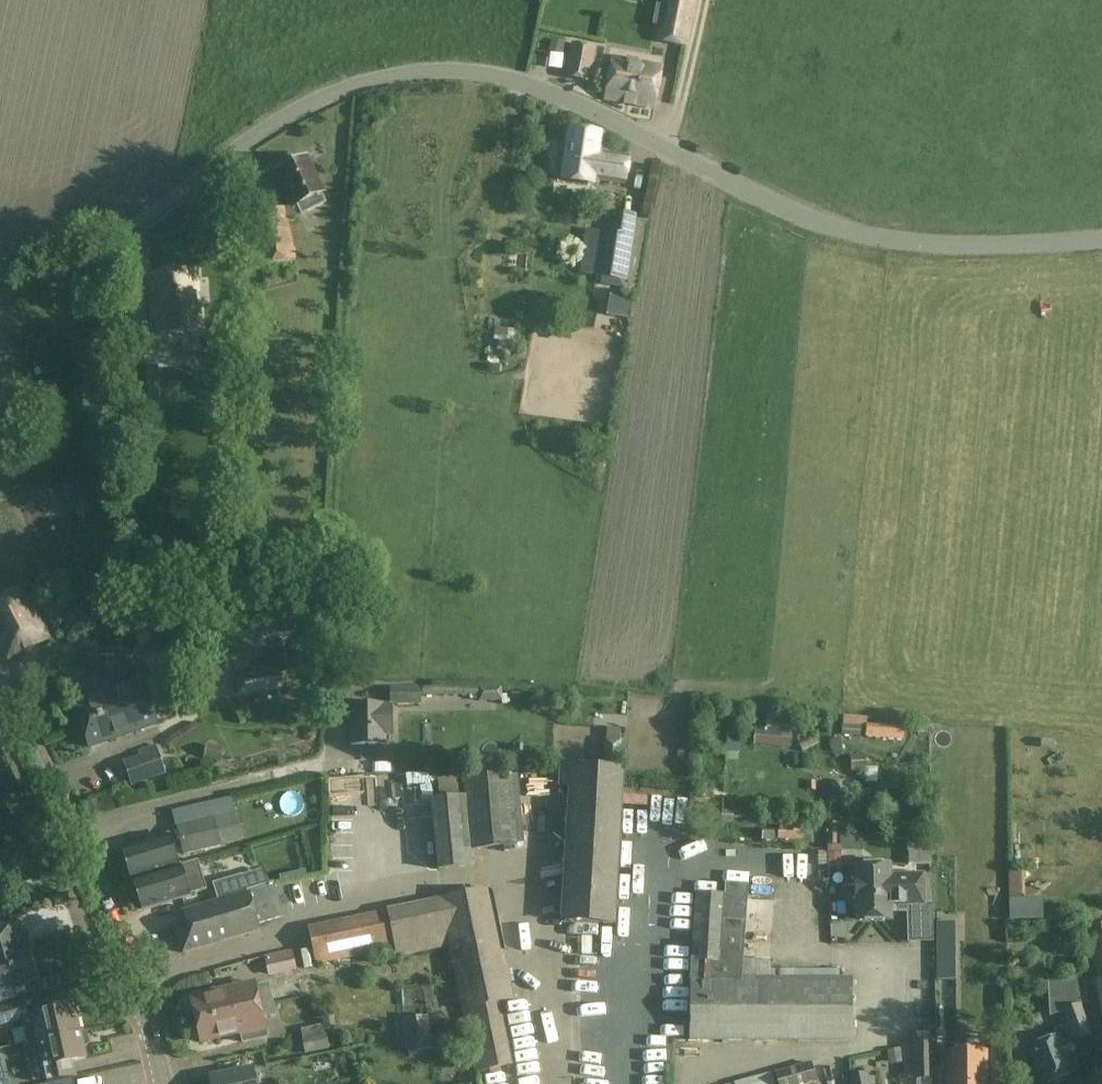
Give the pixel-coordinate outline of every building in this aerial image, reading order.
[(665,7),(672,9),(669,28),(662,27),(659,41),(685,46),(694,0),(667,0),(665,7)] [(557,36),(556,21),(539,21),(540,36),(557,36)] [(597,47),(572,42),(565,78),(590,82),(597,47)] [(662,67),(614,58),(606,99),(654,108),(662,67)] [(628,157),(601,154),(604,135),(564,130),(558,177),(597,183),(598,180),(624,183),(628,157)] [(302,214),(325,204),(320,194),(322,193),(306,159),(279,172),(288,191),(285,193),(291,207),(249,217),(261,268),(295,260),(286,219),(302,214)] [(624,280),(634,215),(612,212),(609,233),(589,230),(582,274),(624,280)] [(168,245),(169,236),(140,236),(140,244),(168,245)] [(195,273),(151,276),(153,300),(155,300),(156,311),(154,312),(155,333),(199,330),(195,273)] [(632,301),(611,297),(608,317),(629,320),(632,301)] [(136,394),(138,422),(160,421),(158,392),(156,368),(134,370),(136,394)] [(13,421),(0,391),(0,427),(13,421)] [(187,411),(179,394),(165,400),(173,417),(187,411)] [(49,638),(22,586),(0,597),(0,641),(9,659),(49,638)] [(147,613),(131,618),(139,643),(155,638),(147,613)] [(82,725),(148,702),(158,698),(154,685),(143,688),(140,679),(141,679),(135,661),(93,675),(95,681),(77,687),(81,700),(74,702),(82,725)] [(241,694),(287,687),(284,668),(238,676),(235,681),(236,691),(241,694)] [(390,705),(420,705),(420,688),(390,689),(391,705),(350,705),(350,745),(383,744),(383,734),(391,734),(390,705)] [(148,702),(82,725),(90,747),(156,725),(148,702)] [(791,748),(792,731),(766,729),(755,728),(754,745),(791,748)] [(207,745),(203,758),(220,763),(223,749),(207,745)] [(131,783),(161,773),(154,752),(124,762),(131,783)] [(611,924),(621,770),(573,767),(560,767),(558,787),(572,788),(563,921),(611,924)] [(470,848),(514,844),(508,775),(464,779),(464,773),(437,776),(439,800),(431,801),(437,870),(472,867),(470,848)] [(173,812),(176,828),(214,819),(236,813),(232,797),(173,812)] [(823,829),(833,829),(832,809),(822,810),(823,829)] [(214,819),(176,828),(184,857),(221,848),(214,819)] [(133,878),(133,879),(177,866),(168,836),(122,849),(131,878),(133,878)] [(834,856),(833,837),(821,837),(822,856),(834,856)] [(752,852),(752,870),(807,871),(807,853),(752,852)] [(177,866),(133,879),(137,893),(136,895),(138,904),(141,905),(142,910),(188,896),(187,895),(206,890),(197,860),(177,866)] [(874,860),(855,860),(856,867),(855,867),(857,922),(892,920),(891,906),(924,905),(923,874),(891,875),(891,865),(874,866),(874,860)] [(247,893),(242,876),(213,885),(218,902),(247,893)] [(247,893),(218,902),(183,912),(187,925),(176,929),(183,953),(259,930),(258,926),(284,918),(274,885),(247,893)] [(513,1002),(509,984),(490,889),(387,911),(388,913),(309,929),(316,963),(395,947),(396,956),(449,945),(476,1071),(510,1064),(497,1004),(513,1002)] [(743,980),(746,898),(697,896),(692,1039),(848,1040),(849,981),(743,980)] [(30,996),(26,982),(34,980),(24,947),(17,949),(10,924),(0,926),(0,1004),(30,996)] [(1063,941),(1063,928),(1036,929),(1036,941),(1063,941)] [(956,981),(955,942),(937,942),(938,981),(956,981)] [(269,977),(296,972),(292,952),(265,957),(269,977)] [(1067,1025),(1055,1029),(1058,1037),(1027,1049),(1040,1083),(1045,1083),(1074,1073),(1063,1045),(1091,1035),(1080,1004),(1087,1002),(1087,977),(1048,978),(1050,1005),(1060,1005),(1067,1025)] [(241,1033),(241,1034),(243,1042),(266,1037),(262,1017),(274,1014),(267,984),(255,987),(254,983),(231,988),(237,1011),(232,1012),(237,1034),(241,1033)] [(237,1011),(231,988),(190,997),(201,1042),(237,1034),(232,1012),(237,1011)] [(17,1004),(0,1009),(0,1025),(21,1019),(17,1004)] [(22,1025),(26,1043),(78,1031),(72,1005),(31,1014),(31,1016),(33,1023),(22,1025)] [(511,1019),(515,1041),(537,1038),(534,1015),(511,1019)] [(433,1051),(428,1017),(402,1020),(407,1054),(433,1051)] [(301,1029),(303,1038),(301,1038),(304,1052),(328,1047),(325,1033),(324,1034),(322,1025),(301,1029)] [(74,1061),(84,1058),(81,1047),(85,1046),(87,1043),(85,1033),(82,1031),(78,1032),(78,1031),(26,1043),(23,1044),(28,1065),(42,1062),(47,1083),(77,1076),(74,1061)] [(514,1056),(534,1052),(532,1042),(512,1047),(514,1056)] [(934,1077),(933,1042),(915,1042),(916,1078),(934,1077)] [(861,1050),(846,1056),(852,1071),(868,1065),(861,1050)] [(989,1050),(947,1050),(948,1083),(989,1083),(989,1050)] [(206,1077),(251,1067),(247,1053),(203,1064),(206,1077)] [(775,1073),(778,1083),(809,1083),(817,1082),(811,1063),(775,1073)] [(251,1068),(210,1076),(211,1083),(254,1083),(251,1068)]
